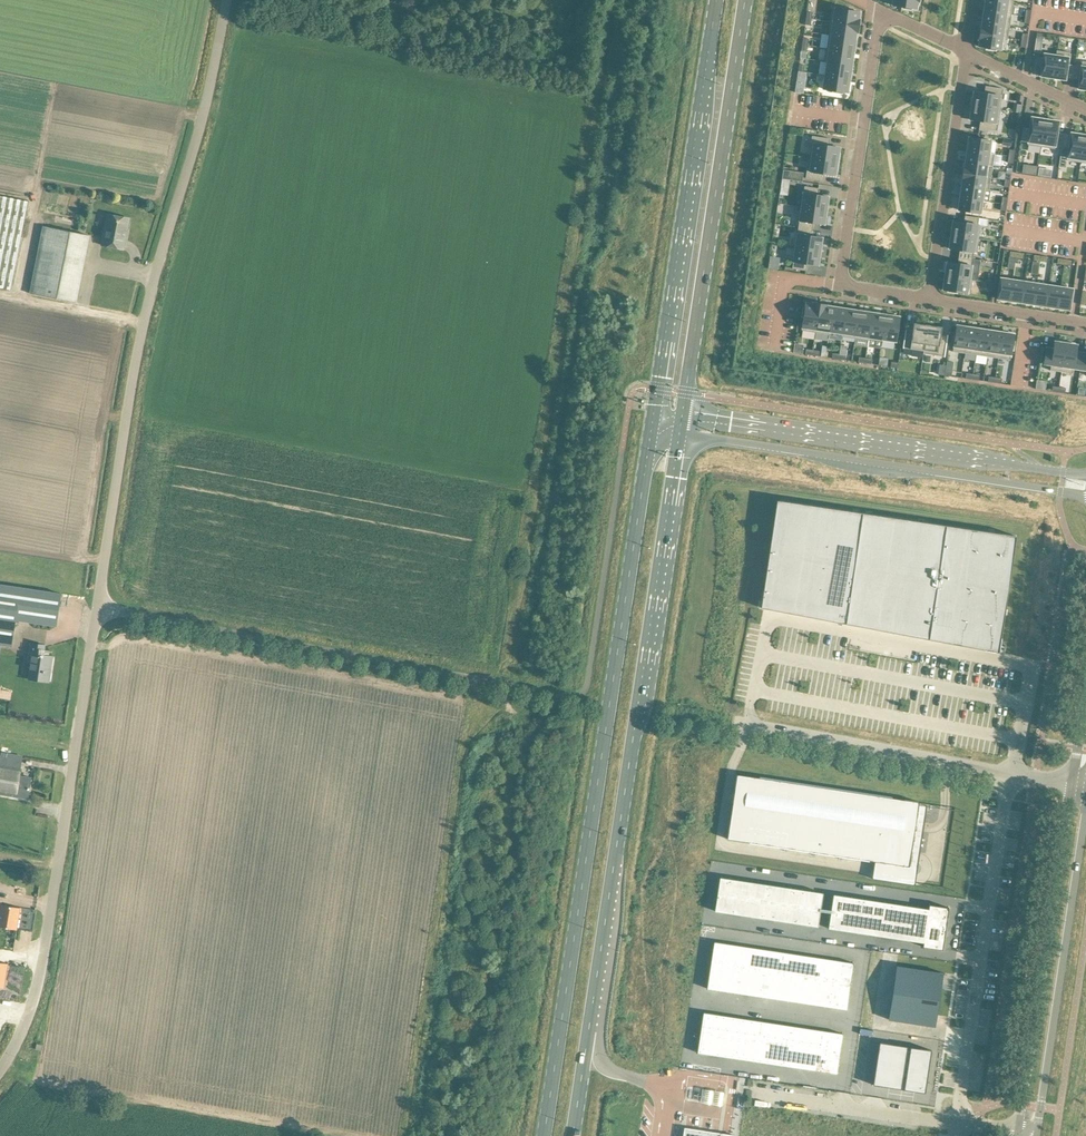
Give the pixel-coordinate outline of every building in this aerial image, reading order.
[(920,0),(893,0),(892,5),(903,7),(902,8),(912,10),(912,8),(917,9),(918,1),(919,1),(920,0)] [(984,10),(1012,14),(1013,2),(999,0),(986,0),(984,10)] [(832,8),(830,21),(859,26),(860,20),(859,20),(860,12),(855,11),(855,10),(846,8),(845,10),(832,8)] [(1012,14),(984,10),(982,22),(1010,26),(1012,14)] [(858,34),(859,26),(830,21),(828,35),(856,39),(857,34),(858,34)] [(980,27),(979,33),(1008,38),(1010,26),(982,22),(982,27),(980,27)] [(1006,51),(1008,38),(979,33),(978,40),(980,40),(979,46),(987,48),(987,49),(996,51),(996,49),(1006,51)] [(821,34),(819,47),(826,48),(854,52),(856,39),(828,35),(821,34)] [(852,66),(854,52),(826,48),(824,62),(827,62),(852,66)] [(1070,52),(1057,50),(1056,56),(1053,78),(1066,80),(1066,78),(1072,79),(1075,65),(1068,64),(1070,52)] [(1056,56),(1044,54),(1043,58),(1042,58),(1040,67),(1042,67),(1041,76),(1053,78),(1056,56)] [(1082,61),(1081,66),(1075,65),(1072,79),(1079,80),(1078,88),(1085,90),(1085,62),(1082,61)] [(827,62),(825,75),(850,79),(852,66),(827,62)] [(798,71),(797,82),(804,83),(806,72),(804,72),(798,71)] [(848,93),(850,79),(825,75),(823,89),(833,90),(833,92),(842,93),(842,92),(848,93)] [(972,96),(971,105),(1000,109),(1003,89),(986,86),(984,93),(974,92),(973,97),(972,96)] [(997,131),(1000,109),(971,105),(969,113),(971,114),(970,119),(980,121),(979,128),(997,131)] [(1045,119),(1031,117),(1030,128),(1023,127),(1021,141),(1028,142),(1027,145),(1041,147),(1045,119)] [(1059,121),(1045,119),(1041,147),(1055,149),(1055,146),(1062,147),(1064,133),(1057,132),(1059,121)] [(1062,147),(1059,167),(1066,168),(1067,160),(1081,162),(1085,135),(1071,133),(1071,134),(1064,133),(1062,147)] [(812,136),(809,157),(839,161),(840,153),(839,153),(839,147),(829,146),(830,139),(812,136)] [(969,137),(967,149),(989,153),(991,141),(969,137)] [(967,149),(965,161),(993,165),(995,153),(989,153),(967,149)] [(839,161),(809,157),(806,178),(824,181),(825,174),(835,175),(836,169),(837,169),(839,161)] [(991,178),(993,165),(965,161),(965,167),(963,166),(962,173),(991,178)] [(783,170),(782,179),(802,182),(803,173),(783,170)] [(989,190),(991,178),(962,173),(961,180),(963,180),(962,186),(984,189),(989,190)] [(801,207),(826,210),(828,197),(817,195),(818,188),(805,186),(801,207)] [(982,201),(984,189),(962,186),(960,198),(982,201)] [(11,289),(28,201),(0,196),(0,287),(11,289)] [(960,198),(958,210),(980,213),(982,201),(960,198)] [(824,224),(826,210),(801,207),(798,227),(812,229),(813,223),(824,224)] [(108,214),(102,245),(123,249),(124,249),(122,248),(126,228),(128,229),(130,218),(108,214)] [(964,222),(953,221),(951,235),(978,239),(981,225),(978,224),(979,218),(965,216),(964,222)] [(44,226),(39,248),(53,251),(44,295),(31,293),(30,293),(76,303),(89,235),(44,226)] [(811,236),(812,229),(798,227),(795,248),(820,251),(822,238),(811,236)] [(960,250),(959,257),(973,259),(973,258),(974,252),(976,253),(978,239),(951,235),(949,248),(960,250)] [(820,251),(795,248),(792,268),(806,270),(807,264),(818,265),(820,251)] [(819,264),(827,265),(830,251),(821,250),(819,264)] [(771,256),(769,268),(779,269),(780,257),(771,256)] [(947,262),(945,275),(970,279),(972,279),(972,280),(977,280),(980,259),(973,258),(973,259),(959,257),(958,263),(947,262)] [(945,275),(943,289),(948,290),(948,292),(957,293),(957,292),(970,293),(972,280),(972,279),(970,279),(945,275)] [(997,299),(1009,301),(1012,280),(1000,278),(997,299)] [(1024,282),(1012,280),(1009,301),(1021,302),(1024,282)] [(1037,283),(1024,282),(1021,302),(1033,304),(1037,283)] [(1033,304),(1046,306),(1049,285),(1037,283),(1033,304)] [(1061,287),(1049,285),(1046,306),(1058,308),(1061,287)] [(1061,287),(1058,308),(1070,310),(1073,289),(1061,287)] [(802,330),(815,332),(819,303),(813,302),(813,304),(806,303),(805,308),(803,307),(802,317),(803,317),(802,330)] [(828,305),(819,303),(815,332),(829,334),(830,331),(829,331),(832,307),(827,306),(828,305)] [(830,331),(842,333),(846,309),(832,307),(829,331),(830,331)] [(859,311),(846,309),(842,333),(841,336),(855,338),(859,311)] [(873,313),(859,311),(855,338),(869,340),(869,337),(873,313)] [(869,337),(882,339),(886,315),(873,313),(869,337)] [(899,317),(886,315),(882,339),(896,341),(899,317)] [(912,334),(905,332),(903,348),(904,348),(923,351),(924,351),(928,325),(914,323),(912,334)] [(945,357),(947,339),(940,338),(942,327),(928,325),(924,351),(923,351),(923,353),(944,357),(945,357)] [(953,351),(964,353),(968,327),(957,325),(953,351)] [(980,329),(968,327),(964,353),(976,355),(980,329)] [(987,356),(991,330),(980,329),(976,355),(987,356)] [(1003,332),(991,330),(987,356),(999,358),(1003,332)] [(1003,332),(999,358),(1010,360),(1011,350),(1013,351),(1015,341),(1013,341),(1014,334),(1003,332)] [(1061,372),(1066,342),(1057,340),(1057,342),(1054,341),(1053,349),(1046,348),(1044,364),(1051,365),(1050,370),(1061,372)] [(1080,369),(1082,353),(1076,352),(1077,345),(1074,344),(1075,343),(1066,342),(1061,372),(1073,373),(1073,368),(1080,369)] [(794,352),(803,352),(804,344),(794,344),(794,352)] [(764,586),(761,608),(782,612),(999,652),(1013,558),(1016,536),(981,530),(777,500),(764,586)] [(1,645),(12,646),(16,620),(57,626),(61,594),(0,584),(0,653),(1,645)] [(29,679),(46,681),(49,666),(51,666),(53,656),(43,655),(45,645),(30,643),(28,660),(32,661),(29,679)] [(16,797),(19,775),(21,766),(20,766),(22,756),(0,752),(0,794),(16,797)] [(737,774),(727,839),(874,861),(886,863),(886,864),(893,866),(894,864),(909,866),(918,804),(919,802),(737,774)] [(19,775),(16,797),(28,798),(31,777),(19,775)] [(720,877),(718,891),(727,893),(729,878),(720,877)] [(729,878),(727,893),(736,894),(738,880),(729,878)] [(738,880),(736,894),(745,895),(747,881),(738,880)] [(747,881),(745,895),(756,897),(758,883),(747,881)] [(758,883),(756,897),(767,898),(769,884),(758,883)] [(767,898),(766,905),(777,907),(780,886),(769,884),(767,898)] [(780,886),(777,907),(788,908),(791,888),(780,886)] [(791,888),(788,908),(799,910),(802,889),(791,888)] [(802,889),(799,910),(810,911),(813,891),(802,889)] [(718,891),(715,911),(724,912),(727,893),(718,891)] [(813,891),(810,911),(820,913),(823,892),(813,891)] [(727,893),(724,912),(733,913),(736,894),(727,893)] [(736,894),(733,913),(742,915),(745,895),(736,894)] [(833,894),(831,908),(841,909),(843,895),(833,894)] [(745,895),(742,915),(753,916),(756,897),(745,895)] [(843,895),(841,909),(850,910),(852,897),(843,895)] [(756,897),(753,916),(764,918),(766,905),(767,898),(756,897)] [(852,897),(850,910),(861,912),(863,898),(852,897)] [(863,898),(861,912),(872,914),(874,900),(863,898)] [(874,900),(872,914),(883,915),(885,902),(874,900)] [(883,915),(882,922),(893,924),(896,903),(885,902),(883,915)] [(896,903),(893,924),(904,925),(907,905),(906,905),(896,903)] [(0,910),(0,927),(6,928),(17,929),(20,908),(1,904),(0,910)] [(928,908),(927,915),(947,918),(949,907),(929,904),(928,908)] [(766,905),(764,918),(775,920),(777,907),(766,905)] [(907,905),(904,925),(915,927),(918,907),(907,905)] [(777,907),(775,920),(786,921),(788,908),(777,907)] [(918,907),(915,927),(925,929),(926,925),(927,915),(928,908),(918,907)] [(788,908),(786,921),(797,923),(799,910),(788,908)] [(831,908),(830,915),(840,916),(841,909),(831,908)] [(840,916),(838,929),(847,931),(850,910),(841,909),(840,916)] [(799,910),(797,923),(808,925),(810,911),(799,910)] [(850,910),(847,931),(858,932),(861,912),(850,910)] [(810,911),(808,925),(818,926),(820,913),(810,911)] [(861,912),(858,932),(869,934),(872,914),(861,912)] [(872,914),(869,934),(880,936),(882,922),(883,915),(872,914)] [(830,915),(828,928),(838,929),(840,916),(830,915)] [(927,915),(926,925),(946,928),(947,918),(927,915)] [(882,922),(880,936),(891,937),(893,924),(882,922)] [(893,924),(891,937),(902,939),(904,925),(893,924)] [(904,925),(902,939),(913,941),(915,927),(904,925)] [(925,929),(924,935),(944,938),(946,928),(926,925),(925,929)] [(915,927),(913,941),(923,942),(924,935),(925,929),(915,927)] [(923,942),(923,946),(942,949),(944,938),(924,935),(923,942)] [(726,951),(728,944),(714,942),(713,949),(726,951)] [(725,964),(732,965),(735,945),(728,944),(726,951),(725,959),(725,964)] [(739,966),(742,946),(735,945),(732,965),(739,966)] [(746,967),(749,947),(742,946),(739,966),(746,967)] [(753,968),(756,948),(749,947),(746,967),(753,968)] [(760,969),(763,949),(756,948),(753,968),(760,969)] [(726,951),(713,949),(712,957),(725,959),(726,951)] [(767,970),(770,950),(763,949),(760,969),(767,970)] [(774,971),(777,951),(770,950),(767,970),(774,971)] [(783,961),(784,952),(777,951),(774,971),(781,972),(783,961)] [(790,962),(791,953),(784,952),(783,961),(790,962)] [(795,974),(798,954),(791,953),(790,962),(788,973),(795,974)] [(795,974),(802,975),(805,955),(798,954),(795,974)] [(802,975),(811,977),(814,957),(805,955),(802,975)] [(725,959),(712,957),(711,965),(724,967),(725,964),(725,959)] [(820,978),(823,958),(814,957),(811,977),(820,978)] [(829,979),(832,959),(823,958),(820,978),(829,979)] [(839,968),(840,961),(832,959),(829,979),(837,981),(838,976),(839,968)] [(784,1000),(788,973),(790,962),(783,961),(781,972),(777,999),(784,1000)] [(839,968),(853,970),(854,963),(840,961),(839,968)] [(723,975),(722,983),(720,990),(728,991),(732,965),(725,964),(724,967),(723,975)] [(711,965),(709,973),(723,975),(724,967),(711,965)] [(735,992),(739,966),(732,965),(728,991),(735,992)] [(896,965),(888,1019),(935,1026),(943,972),(896,965)] [(739,966),(735,992),(742,993),(746,967),(739,966)] [(746,967),(742,993),(749,995),(753,968),(746,967)] [(753,968),(749,995),(756,996),(760,969),(753,968)] [(838,976),(851,978),(853,970),(839,968),(838,976)] [(760,969),(756,996),(763,997),(767,970),(760,969)] [(767,970),(763,997),(770,998),(774,971),(767,970)] [(774,971),(770,998),(777,999),(781,972),(774,971)] [(709,973),(708,981),(722,983),(723,975),(709,973)] [(788,973),(784,1000),(791,1001),(795,974),(788,973)] [(795,974),(791,1001),(798,1002),(802,975),(795,974)] [(798,1002),(807,1003),(811,977),(802,975),(798,1002)] [(837,984),(850,986),(851,978),(838,976),(837,981),(837,984)] [(811,977),(807,1003),(816,1005),(820,978),(811,977)] [(820,978),(816,1005),(825,1006),(829,979),(820,978)] [(829,979),(825,1006),(833,1007),(834,1000),(836,992),(837,984),(837,981),(829,979)] [(722,983),(708,981),(707,988),(720,990),(722,983)] [(836,992),(849,994),(850,986),(837,984),(836,992)] [(834,1000),(848,1002),(849,994),(836,992),(834,1000)] [(834,1000),(833,1007),(847,1009),(848,1002),(834,1000)] [(716,1023),(717,1015),(704,1012),(702,1020),(716,1023)] [(721,1036),(724,1016),(717,1015),(716,1023),(715,1030),(714,1034),(721,1036)] [(728,1037),(731,1017),(724,1016),(721,1036),(728,1037)] [(735,1038),(738,1018),(731,1017),(728,1037),(735,1038)] [(743,1032),(745,1019),(738,1018),(735,1038),(742,1039),(743,1032)] [(750,1033),(752,1020),(745,1019),(743,1032),(750,1033)] [(702,1020),(701,1028),(715,1030),(716,1023),(702,1020)] [(757,1034),(759,1021),(752,1020),(750,1033),(757,1034)] [(764,1035),(766,1022),(759,1021),(757,1034),(764,1035)] [(771,1036),(773,1023),(766,1022),(764,1035),(771,1036)] [(771,1036),(778,1037),(780,1024),(773,1023),(771,1036)] [(778,1037),(785,1038),(787,1025),(780,1024),(778,1037)] [(793,1039),(795,1026),(787,1025),(785,1038),(793,1039)] [(792,1046),(799,1047),(802,1027),(795,1026),(793,1039),(792,1046)] [(806,1048),(809,1028),(802,1027),(799,1047),(806,1048)] [(701,1028),(700,1036),(713,1038),(714,1034),(715,1030),(701,1028)] [(814,1043),(816,1029),(809,1028),(806,1048),(813,1049),(814,1043)] [(821,1044),(823,1030),(816,1029),(814,1043),(821,1044)] [(829,1039),(830,1031),(823,1030),(821,1044),(828,1045),(829,1039)] [(829,1039),(842,1041),(843,1033),(830,1031),(829,1039)] [(739,1059),(746,1060),(750,1033),(743,1032),(742,1039),(739,1059)] [(750,1033),(746,1060),(753,1061),(757,1034),(750,1033)] [(712,1046),(711,1054),(718,1055),(721,1036),(714,1034),(713,1038),(712,1046)] [(757,1034),(753,1061),(760,1062),(764,1035),(757,1034)] [(767,1063),(771,1036),(764,1035),(760,1062),(767,1063)] [(713,1038),(700,1036),(699,1044),(712,1046),(713,1038)] [(725,1057),(728,1037),(721,1036),(718,1055),(725,1057)] [(771,1036),(767,1063),(774,1064),(778,1037),(771,1036)] [(728,1037),(725,1057),(732,1058),(735,1038),(728,1037)] [(778,1037),(774,1064),(781,1065),(785,1038),(778,1037)] [(735,1038),(732,1058),(739,1059),(742,1039),(735,1038)] [(781,1065),(788,1066),(792,1046),(793,1039),(785,1038),(781,1065)] [(827,1047),(841,1049),(842,1041),(829,1039),(828,1045),(827,1047)] [(879,1042),(873,1084),(925,1092),(932,1049),(879,1042)] [(817,1070),(821,1044),(814,1043),(813,1049),(810,1069),(817,1070)] [(698,1052),(711,1054),(712,1046),(699,1044),(698,1052)] [(821,1044),(817,1070),(824,1071),(825,1063),(826,1055),(827,1047),(828,1045),(821,1044)] [(792,1046),(788,1066),(796,1067),(799,1047),(792,1046)] [(803,1068),(806,1048),(799,1047),(796,1067),(803,1068)] [(826,1055),(839,1057),(841,1049),(827,1047),(826,1055)] [(806,1048),(803,1068),(810,1069),(813,1049),(806,1048)] [(825,1063),(838,1065),(839,1057),(826,1055),(825,1063)] [(825,1063),(824,1071),(837,1073),(838,1065),(825,1063)] [(722,1106),(724,1092),(687,1086),(685,1100),(701,1103),(722,1106)] [(737,1135),(726,1134),(684,1128),(683,1135),(737,1135)]
